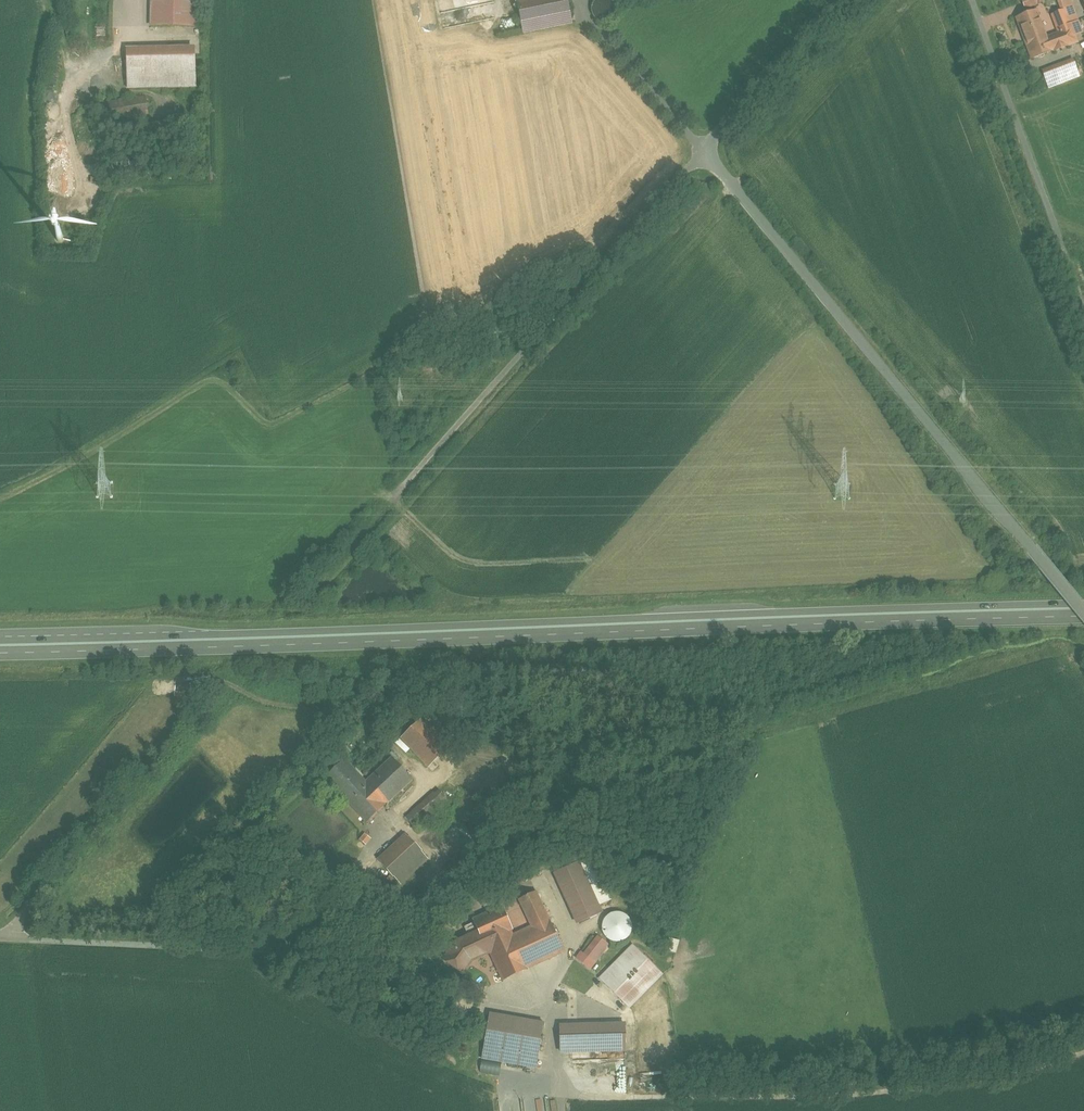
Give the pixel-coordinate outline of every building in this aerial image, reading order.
[(153,26),(197,26),(197,0),(154,0),(153,26)] [(518,3),(524,33),(562,25),(557,0),(533,0),(518,3)] [(562,25),(573,23),(569,0),(557,0),(562,25)] [(596,0),(595,2),(594,3),(593,5),(593,7),(592,8),(592,10),(593,12),(593,14),(594,15),(594,16),(595,17),(596,18),(597,19),(599,20),(600,21),(603,22),(605,22),(607,22),(608,21),(610,20),(612,19),(613,18),(614,17),(615,16),(616,14),(617,12),(617,10),(617,9),(617,7),(616,6),(616,5),(615,3),(614,2),(613,1),(612,0),(597,0),(596,0)] [(1026,9),(1043,2),(1043,0),(1023,0),(1026,9)] [(1072,7),(1061,0),(1065,10),(1052,15),(1059,33),(1047,38),(1052,51),(1053,52),(1053,51),(1077,42),(1071,25),(1079,22),(1073,7),(1072,7)] [(1037,11),(1017,18),(1032,59),(1052,51),(1047,38),(1037,11)] [(196,55),(129,57),(130,88),(196,87),(196,55)] [(1076,63),(1054,71),(1059,84),(1080,76),(1076,63)] [(146,96),(98,104),(101,121),(148,113),(146,96)] [(441,733),(422,711),(415,717),(421,723),(407,736),(421,751),(441,733)] [(357,764),(345,775),(348,779),(340,786),(358,805),(378,787),(404,763),(383,740),(357,764)] [(337,742),(317,761),(340,786),(348,779),(345,775),(357,764),(337,742)] [(431,774),(400,803),(410,814),(441,785),(431,774)] [(397,821),(372,844),(393,867),(419,844),(397,821)] [(548,858),(570,908),(593,897),(572,847),(548,858)] [(513,878),(510,871),(505,874),(508,880),(513,878)] [(524,911),(506,919),(504,915),(505,914),(495,892),(468,904),(467,904),(472,915),(473,915),(483,937),(496,965),(558,937),(530,876),(512,884),(524,911)] [(616,898),(613,897),(610,897),(607,898),(604,899),(603,900),(601,901),(600,903),(598,905),(597,907),(597,909),(596,910),(596,912),(596,914),(597,916),(597,917),(598,920),(600,922),(602,924),(604,925),(606,926),(609,927),(612,927),(614,927),(616,926),(618,925),(620,924),(621,923),(622,922),(624,920),(625,918),(625,917),(626,915),(626,913),(626,912),(626,909),(625,908),(625,906),(624,904),(622,902),(620,900),(617,899),(616,898)] [(472,915),(449,926),(437,943),(456,957),(465,945),(483,937),(472,915)] [(575,939),(572,937),(568,942),(582,953),(586,948),(601,929),(590,920),(575,939)] [(625,930),(592,963),(621,992),(654,959),(625,930)] [(666,951),(676,953),(679,940),(669,938),(666,951)] [(518,1005),(476,998),(468,1043),(522,1053),(527,1028),(514,1026),(518,1005)] [(530,1007),(518,1005),(514,1026),(527,1028),(530,1007)] [(620,1006),(550,1008),(551,1038),(621,1035),(620,1006)]
